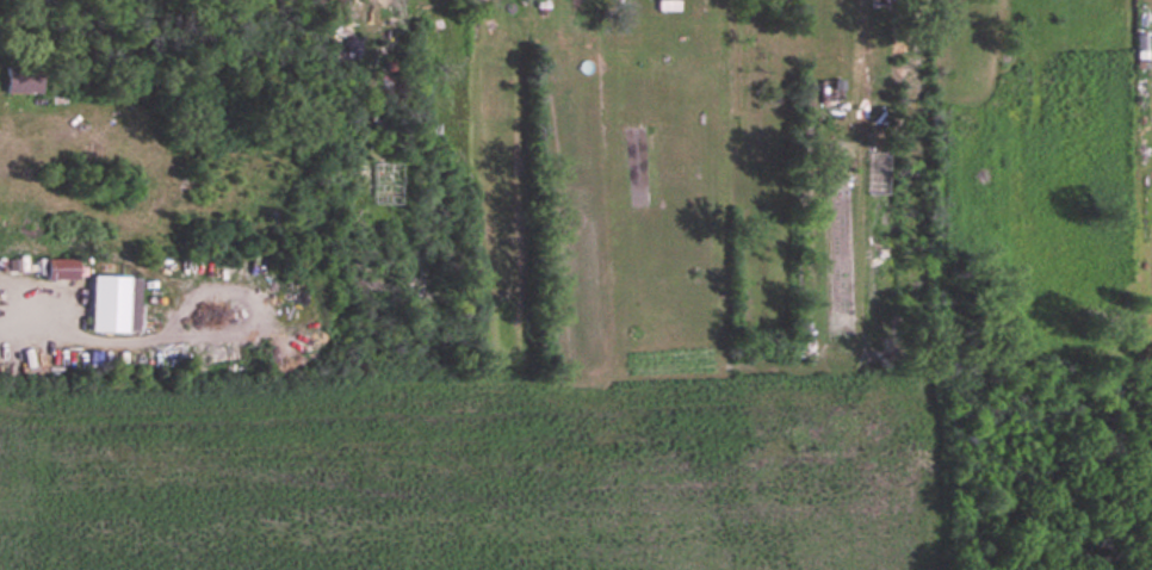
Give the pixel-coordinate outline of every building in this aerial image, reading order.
[(654,11),(676,11),(676,0),(654,0),(654,11)] [(33,92),(33,69),(0,69),(0,92),(33,92)] [(84,330),(135,332),(137,276),(86,274),(84,330)]
